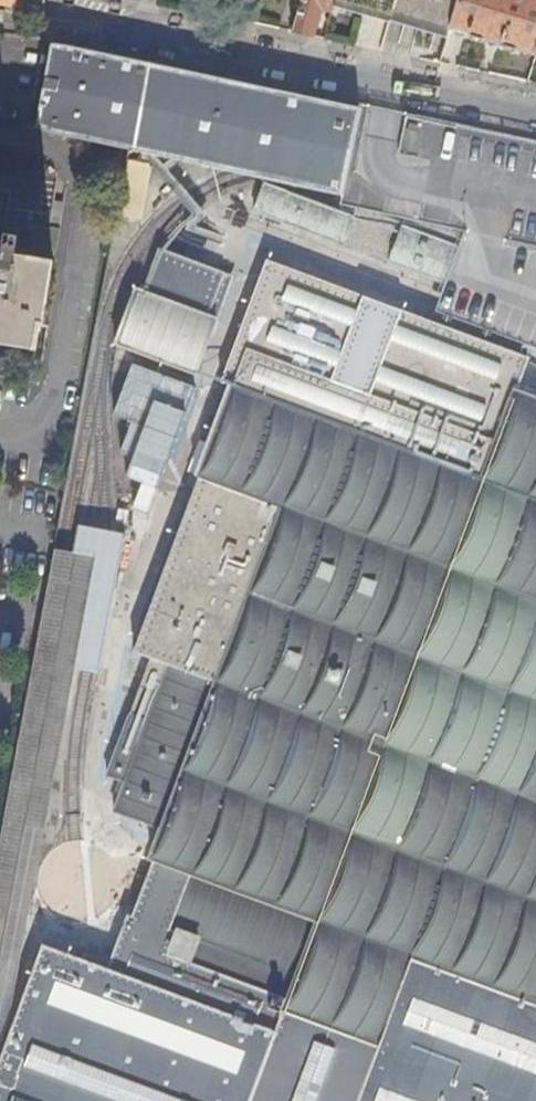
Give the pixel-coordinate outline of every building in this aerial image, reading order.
[(333,11),(336,0),(302,0),(293,31),(314,36),(323,8),(333,11)] [(391,16),(395,0),(339,0),(391,16)] [(391,16),(394,16),(395,14),(450,31),(459,0),(395,0),(391,16)] [(535,56),(535,0),(459,0),(450,31),(535,56)] [(345,194),(362,109),(47,43),(35,125),(49,134),(241,174),(345,194)] [(363,103),(362,109),(345,194),(343,205),(358,208),(358,207),(407,219),(411,210),(464,230),(464,231),(465,231),(535,246),(535,141),(363,103)] [(150,166),(126,161),(116,214),(142,219),(149,180),(147,180),(150,166)] [(266,184),(255,211),(442,280),(464,231),(464,230),(411,210),(407,219),(358,207),(358,208),(355,217),(266,184)] [(465,231),(438,295),(432,308),(535,347),(535,246),(465,231)] [(37,349),(42,324),(44,325),(54,261),(15,254),(18,235),(5,233),(2,252),(0,252),(0,343),(37,349)] [(117,344),(196,373),(217,319),(207,316),(222,275),(161,252),(145,293),(137,290),(117,344)] [(516,390),(522,373),(528,358),(268,262),(222,382),(230,384),(196,473),(202,475),(136,650),(154,658),(109,774),(129,781),(119,810),(165,828),(154,858),(157,859),(150,878),(140,906),(136,915),(131,913),(110,967),(45,944),(0,1062),(0,1100),(535,1100),(535,397),(516,390)] [(207,316),(217,319),(232,279),(222,275),(207,316)] [(113,417),(168,429),(177,390),(123,377),(113,417)] [(113,445),(114,489),(150,489),(149,444),(113,445)] [(0,856),(0,968),(27,822),(36,824),(44,825),(93,556),(84,555),(63,551),(56,550),(0,856)]
